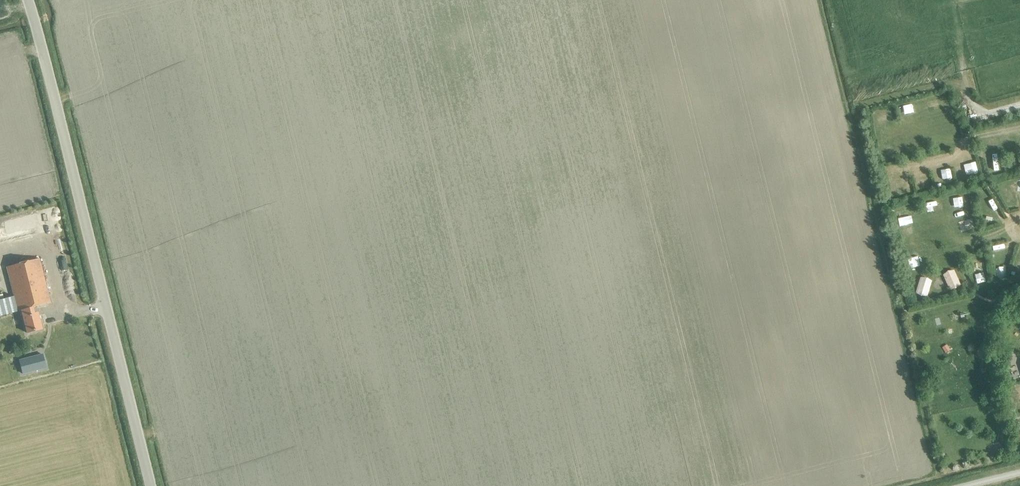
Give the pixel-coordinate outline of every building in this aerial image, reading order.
[(34,314),(33,308),(51,303),(39,259),(7,267),(14,295),(0,299),(0,315),(18,310),(19,312),(22,311),(28,333),(43,329),(39,313),(34,314)] [(42,354),(19,360),(22,374),(46,368),(42,354)]
